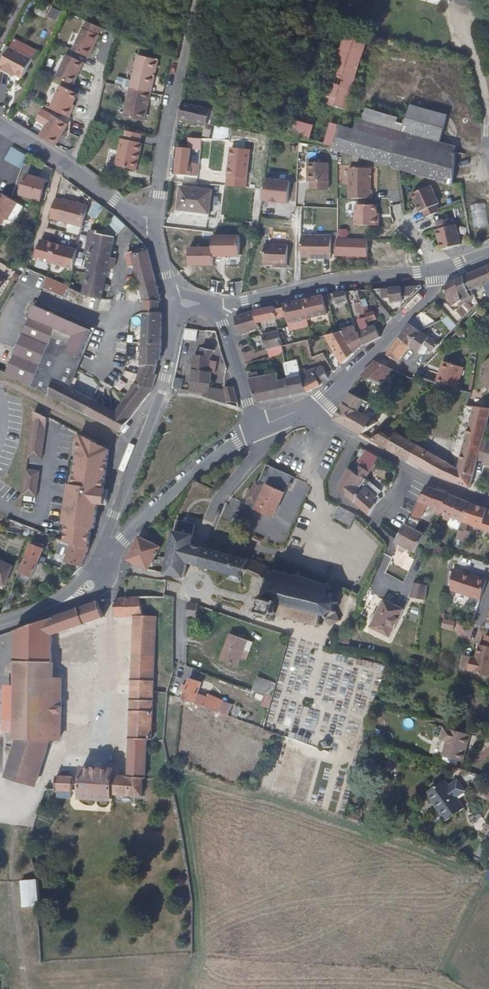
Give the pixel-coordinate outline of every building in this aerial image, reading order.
[(90,57),(101,34),(99,34),(102,27),(87,20),(85,27),(83,27),(72,50),(90,57)] [(345,109),(356,67),(362,48),(342,42),(326,100),(338,103),(337,106),(345,109)] [(33,60),(11,48),(0,68),(0,69),(11,74),(12,73),(24,79),(33,60)] [(152,83),(157,59),(137,54),(129,87),(147,91),(149,83),(152,83)] [(74,85),(84,63),(66,55),(56,77),(74,85)] [(72,104),(77,94),(59,86),(49,108),(69,117),(75,105),(72,104)] [(143,120),(146,109),(143,108),(147,91),(129,87),(123,116),(143,120)] [(448,113),(381,94),(363,113),(358,117),(440,140),(448,113)] [(202,120),(205,104),(179,98),(176,115),(202,120)] [(337,142),(343,120),(297,107),(296,109),(292,129),(337,142)] [(459,145),(440,140),(358,117),(345,113),(343,120),(337,142),(335,149),(451,178),(459,145)] [(56,146),(68,125),(52,115),(39,137),(56,146)] [(136,169),(142,142),(138,141),(140,133),(125,130),(123,138),(121,137),(115,165),(136,169)] [(227,148),(229,135),(223,135),(219,135),(217,147),(227,148)] [(188,160),(190,146),(177,144),(174,170),(196,171),(197,167),(197,165),(191,164),(191,161),(188,160)] [(25,162),(29,156),(12,147),(6,159),(22,169),(25,162)] [(476,154),(470,155),(475,188),(481,187),(476,154)] [(325,187),(325,160),(304,160),(305,179),(307,179),(307,187),(325,187)] [(369,195),(368,165),(345,165),(345,195),(369,195)] [(41,198),(46,179),(26,174),(21,192),(41,198)] [(282,201),(286,179),(261,174),(257,195),(264,197),(264,198),(271,199),(272,198),(273,198),(273,199),(282,201)] [(442,198),(434,178),(409,189),(417,209),(420,207),(423,215),(443,206),(440,199),(442,198)] [(206,212),(209,186),(178,183),(176,204),(184,206),(183,210),(206,212)] [(18,202),(0,192),(0,224),(1,225),(5,218),(8,220),(18,202)] [(83,225),(87,212),(89,206),(62,197),(57,218),(83,225)] [(375,223),(375,210),(373,210),(373,202),(351,202),(351,223),(375,223)] [(97,218),(104,208),(97,203),(90,213),(97,218)] [(488,224),(488,221),(487,210),(477,212),(479,225),(488,224)] [(117,235),(126,224),(117,215),(104,232),(107,233),(117,235)] [(458,243),(454,223),(451,223),(449,216),(433,219),(435,227),(433,228),(438,248),(458,243)] [(70,224),(68,231),(80,233),(82,226),(70,224)] [(338,255),(369,256),(370,237),(349,236),(349,227),(339,227),(338,255)] [(100,300),(114,239),(106,237),(107,233),(104,232),(100,236),(95,235),(95,233),(91,233),(87,255),(92,257),(84,296),(100,300)] [(213,255),(240,255),(241,233),(213,233),(213,255)] [(327,257),(326,235),(297,235),(297,256),(311,256),(312,257),(327,257)] [(287,263),(288,250),(288,241),(266,239),(264,259),(273,260),(273,262),(287,263)] [(49,264),(55,244),(41,240),(35,259),(49,264)] [(73,271),(76,251),(55,244),(49,264),(73,271)] [(152,256),(149,249),(136,249),(137,257),(145,257),(145,256),(152,256)] [(142,402),(151,392),(156,376),(155,375),(159,358),(161,357),(164,342),(159,308),(159,305),(156,287),(152,261),(145,261),(145,257),(137,257),(130,257),(132,270),(139,270),(142,306),(142,309),(144,338),(137,371),(132,386),(130,390),(122,401),(136,409),(142,402)] [(488,278),(488,262),(460,273),(465,287),(488,278)] [(465,287),(460,273),(452,277),(456,291),(458,294),(466,291),(465,287)] [(456,291),(452,277),(439,283),(440,286),(441,288),(443,293),(447,292),(448,294),(456,291)] [(70,289),(49,279),(45,287),(66,297),(70,289)] [(399,294),(398,284),(386,285),(386,295),(387,299),(399,298),(399,294)] [(342,302),(340,290),(333,291),(335,302),(342,302)] [(321,311),(318,292),(315,293),(315,295),(299,299),(302,318),(321,311)] [(471,302),(469,300),(472,297),(470,294),(466,296),(464,294),(458,302),(465,309),(471,302)] [(435,301),(430,296),(427,299),(433,305),(435,301)] [(361,311),(358,300),(357,297),(349,299),(354,314),(355,313),(361,311)] [(373,316),(371,309),(365,310),(363,304),(365,303),(363,298),(358,300),(361,311),(364,319),(373,316)] [(302,318),(299,299),(278,303),(279,314),(281,325),(302,318)] [(465,309),(458,302),(455,304),(453,302),(450,305),(459,315),(465,309)] [(279,314),(278,303),(269,305),(268,303),(252,307),(251,309),(249,309),(252,323),(271,317),(270,316),(279,314)] [(65,385),(74,363),(88,330),(37,307),(7,372),(24,380),(70,406),(77,392),(65,385)] [(252,323),(249,309),(230,316),(235,332),(236,333),(254,327),(252,323)] [(376,333),(372,323),(366,325),(364,319),(361,311),(355,313),(356,330),(353,332),(357,342),(358,342),(368,337),(376,333)] [(404,344),(416,332),(417,330),(422,327),(410,315),(402,323),(393,335),(404,344)] [(437,338),(443,332),(438,327),(432,334),(437,338)] [(186,329),(185,338),(196,339),(197,330),(186,329)] [(274,341),(271,329),(262,331),(255,333),(259,347),(270,344),(272,352),(276,350),(278,350),(277,346),(274,346),(274,341)] [(357,342),(353,332),(347,336),(344,330),(337,335),(347,351),(357,342)] [(432,344),(426,338),(428,336),(424,332),(421,333),(417,330),(416,332),(404,344),(414,352),(419,346),(425,351),(432,344)] [(337,335),(335,331),(323,335),(337,360),(347,351),(337,335)] [(390,360),(404,344),(393,335),(379,352),(390,360)] [(309,349),(308,340),(300,342),(303,351),(309,349)] [(303,351),(300,342),(294,344),(296,354),(303,351)] [(291,355),(296,354),(294,344),(278,350),(276,350),(278,364),(292,361),(291,355)] [(206,387),(208,371),(204,370),(212,349),(194,346),(194,352),(188,352),(183,390),(197,392),(197,395),(200,396),(205,397),(206,387)] [(278,364),(276,350),(272,352),(264,354),(265,358),(267,357),(268,366),(271,366),(271,369),(279,368),(278,364)] [(479,363),(477,379),(487,392),(488,391),(488,356),(479,363)] [(452,384),(458,363),(438,357),(432,378),(452,384)] [(373,382),(385,367),(369,359),(356,374),(373,382)] [(298,382),(295,361),(292,361),(278,364),(279,368),(280,378),(283,393),(303,390),(307,388),(321,374),(317,369),(308,377),(298,382)] [(132,386),(137,371),(120,367),(116,386),(130,390),(132,386)] [(283,393),(280,378),(270,379),(268,374),(244,375),(251,397),(283,393)] [(231,397),(228,383),(219,385),(219,389),(221,399),(231,397)] [(221,399),(219,389),(206,387),(205,397),(221,401),(221,399)] [(128,420),(115,412),(77,392),(70,406),(118,432),(128,420)] [(358,413),(364,401),(345,392),(331,417),(367,439),(375,430),(370,427),(373,421),(358,413)] [(128,420),(136,409),(122,401),(115,412),(128,420)] [(475,455),(487,408),(470,403),(468,410),(458,452),(475,455)] [(41,457),(46,414),(33,406),(27,455),(41,457)] [(379,445),(384,435),(375,430),(367,439),(379,445)] [(103,486),(109,447),(79,431),(73,481),(70,481),(65,522),(67,522),(66,538),(71,540),(88,546),(92,526),(95,525),(98,501),(103,501),(103,495),(100,495),(101,486),(103,486)] [(391,452),(400,437),(395,434),(387,437),(384,435),(379,445),(391,452)] [(402,459),(411,443),(400,437),(391,452),(402,459)] [(454,467),(411,443),(402,459),(429,475),(455,483),(458,469),(454,467)] [(354,490),(367,479),(364,475),(378,457),(365,450),(349,470),(346,468),(334,488),(349,501),(354,490)] [(472,464),(475,455),(458,452),(454,467),(458,469),(455,483),(466,487),(469,477),(472,464)] [(472,464),(469,477),(480,480),(480,483),(488,486),(488,469),(472,464)] [(271,518),(298,483),(275,466),(264,480),(262,478),(246,501),(271,518)] [(37,492),(39,469),(25,467),(22,490),(37,492)] [(369,502),(378,491),(367,479),(354,490),(349,501),(365,515),(372,506),(369,502)] [(423,519),(432,506),(435,507),(444,491),(429,484),(408,509),(413,512),(423,519)] [(445,512),(454,495),(444,491),(435,507),(440,510),(445,512)] [(466,521),(474,503),(454,495),(445,512),(449,513),(448,517),(457,522),(459,518),(466,521)] [(474,503),(466,521),(463,530),(467,532),(471,523),(488,531),(488,509),(474,503)] [(344,526),(349,515),(334,508),(329,519),(344,526)] [(416,529),(423,519),(413,512),(408,509),(400,518),(398,522),(391,533),(393,535),(420,549),(426,538),(416,529)] [(192,544),(197,523),(191,522),(189,521),(183,519),(177,518),(175,526),(173,529),(168,564),(166,572),(184,576),(188,561),(192,544)] [(420,549),(393,535),(391,540),(392,540),(391,541),(418,553),(420,549)] [(151,559),(157,545),(139,537),(129,560),(146,567),(166,572),(168,564),(151,559)] [(35,557),(39,547),(25,540),(21,553),(35,557)] [(79,561),(88,546),(71,540),(68,546),(66,545),(62,553),(64,554),(63,558),(77,561),(79,561)] [(197,562),(201,546),(199,545),(192,544),(188,561),(195,561),(197,562)] [(242,559),(201,546),(197,562),(225,570),(224,575),(235,579),(239,570),(264,582),(267,572),(244,559),(242,559)] [(445,561),(451,548),(446,546),(440,558),(445,561)] [(30,571),(35,557),(21,553),(15,566),(30,571)] [(383,568),(386,561),(379,557),(378,560),(379,560),(377,565),(383,568)] [(379,577),(383,568),(377,565),(373,574),(379,577)] [(476,582),(461,577),(462,575),(443,568),(440,589),(469,601),(476,582)] [(320,598),(316,596),(317,592),(320,593),(321,590),(318,589),(320,586),(317,585),(316,589),(294,581),(295,578),(292,577),(290,576),(289,579),(282,577),(283,574),(278,572),(277,575),(272,573),(274,570),(271,569),(267,572),(264,582),(261,589),(260,594),(255,593),(254,597),(258,599),(255,607),(251,606),(249,610),(254,612),(252,617),(258,619),(259,614),(266,617),(265,621),(269,622),(272,614),(283,618),(282,623),(285,624),(287,620),(291,621),(289,626),(293,627),(295,622),(302,625),(300,630),(303,631),(306,626),(310,628),(308,631),(312,633),(313,630),(316,631),(317,626),(315,626),(317,619),(329,623),(335,615),(327,612),(325,610),(329,608),(326,604),(323,606),(321,601),(324,599),(322,596),(320,598)] [(418,600),(422,584),(407,581),(404,596),(418,600)] [(25,587),(6,603),(6,606),(0,609),(0,614),(2,617),(34,600),(25,587)] [(148,731),(150,706),(156,609),(141,610),(140,591),(113,593),(113,611),(134,610),(127,771),(113,771),(113,768),(80,768),(79,789),(79,796),(112,796),(113,791),(136,791),(137,771),(141,771),(144,731),(148,731)] [(59,733),(63,671),(52,670),(53,629),(77,620),(100,611),(97,597),(14,628),(12,681),(11,726),(10,736),(18,735),(6,774),(27,782),(40,748),(46,734),(54,733),(59,733)] [(199,614),(200,605),(189,600),(187,613),(196,615),(199,614)] [(384,636),(397,609),(377,600),(364,628),(384,636)] [(444,618),(442,627),(454,629),(456,620),(444,618)] [(242,650),(247,639),(231,632),(226,644),(242,650)] [(482,643),(479,656),(477,663),(472,662),(471,669),(475,670),(475,671),(488,674),(488,645),(482,643)] [(236,666),(242,650),(226,644),(220,659),(236,666)] [(197,689),(200,680),(188,674),(180,695),(256,725),(260,711),(237,701),(236,705),(197,689)] [(168,687),(169,679),(169,676),(159,675),(159,686),(168,687)] [(253,689),(269,695),(275,682),(258,675),(253,689)] [(11,726),(12,681),(4,681),(3,726),(11,726)] [(265,703),(268,696),(257,691),(254,698),(265,703)] [(162,732),(166,705),(154,704),(153,714),(156,714),(155,731),(162,732)] [(459,760),(466,733),(440,727),(437,738),(443,739),(439,755),(459,760)] [(35,784),(54,733),(46,734),(40,748),(27,782),(35,784)] [(6,774),(18,735),(10,736),(0,772),(6,774)] [(73,788),(74,775),(55,774),(51,795),(69,797),(70,789),(73,788)] [(467,808),(449,781),(430,793),(450,821),(467,808)] [(42,901),(34,875),(19,877),(22,906),(37,904),(43,903),(42,901)] [(46,916),(43,903),(37,904),(39,917),(46,916)]
